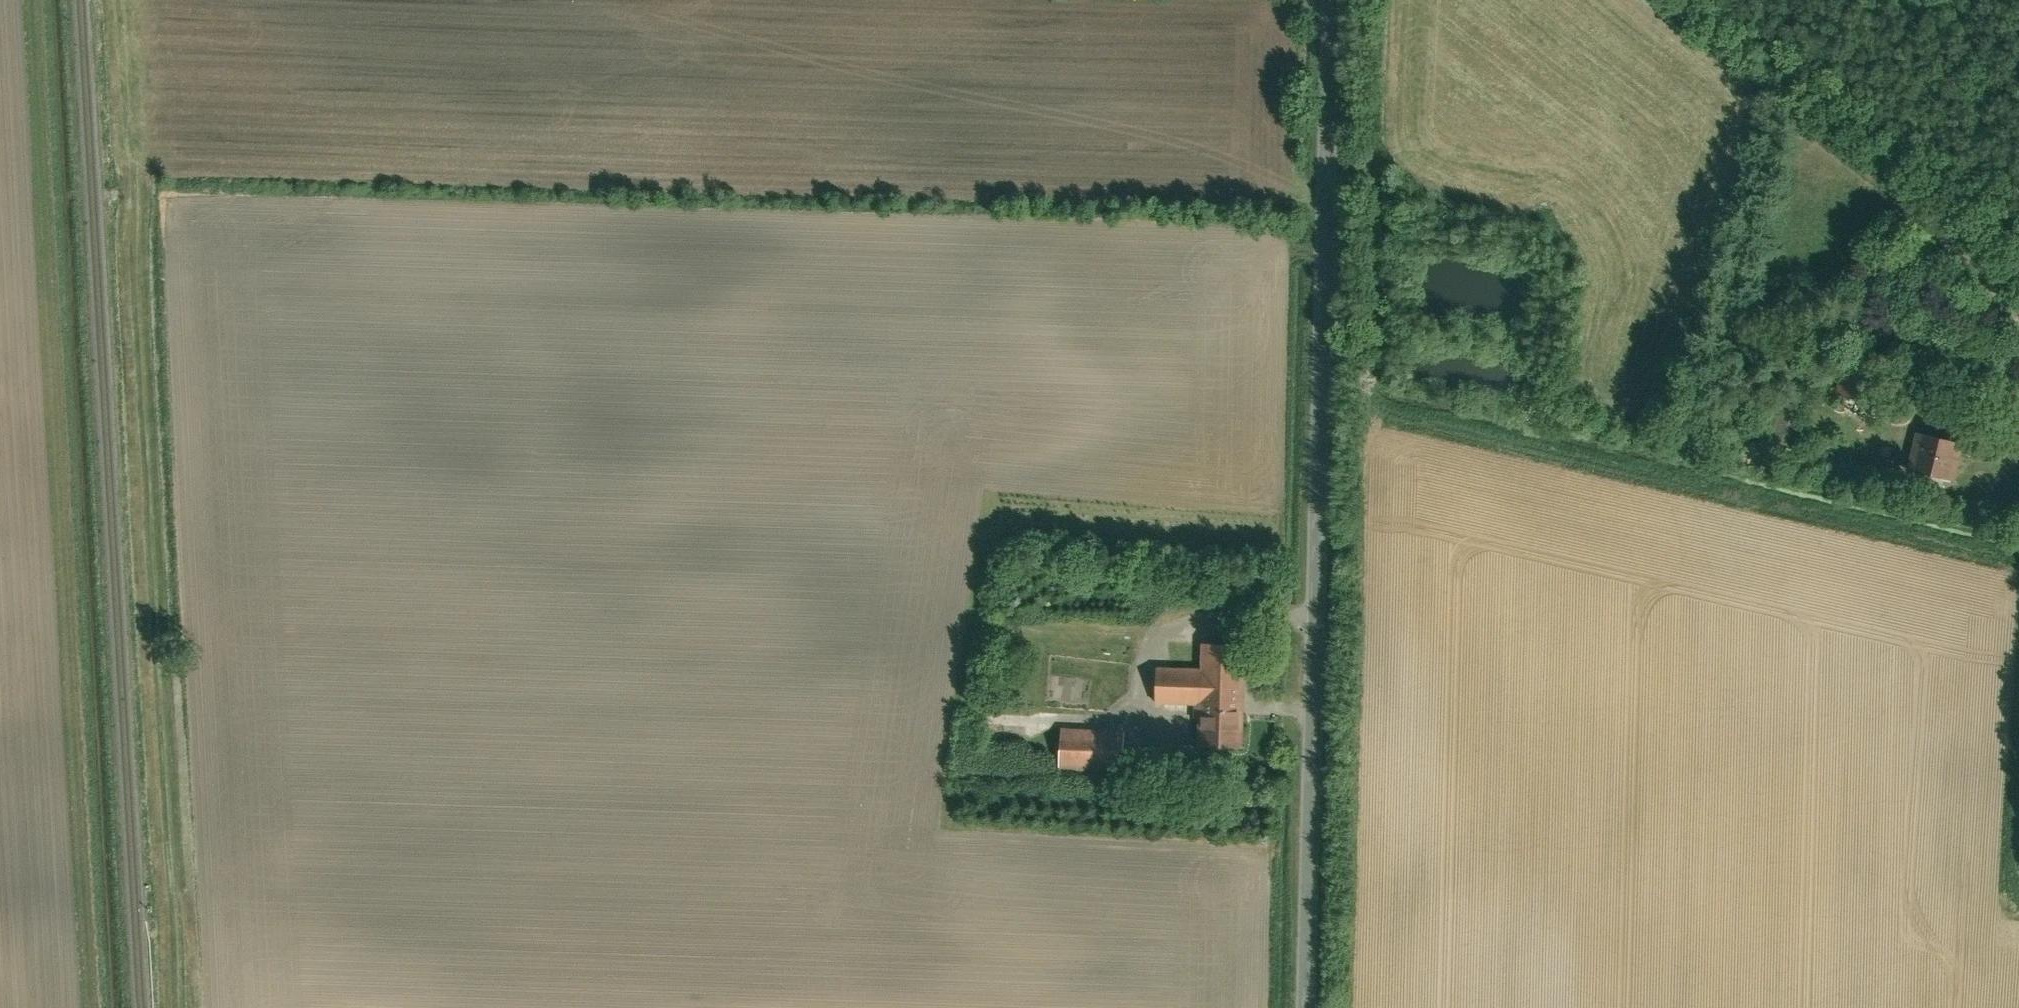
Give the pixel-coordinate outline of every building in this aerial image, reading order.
[(1884,366),(1848,357),(1836,400),(1872,409),(1884,366)] [(1961,447),(1920,437),(1911,476),(1952,486),(1961,447)] [(1255,645),(1210,644),(1209,669),(1208,703),(1207,746),(1251,747),(1255,645)] [(1163,701),(1208,703),(1209,669),(1164,667),(1163,701)] [(1131,732),(1070,728),(1067,770),(1129,773),(1131,732)]
